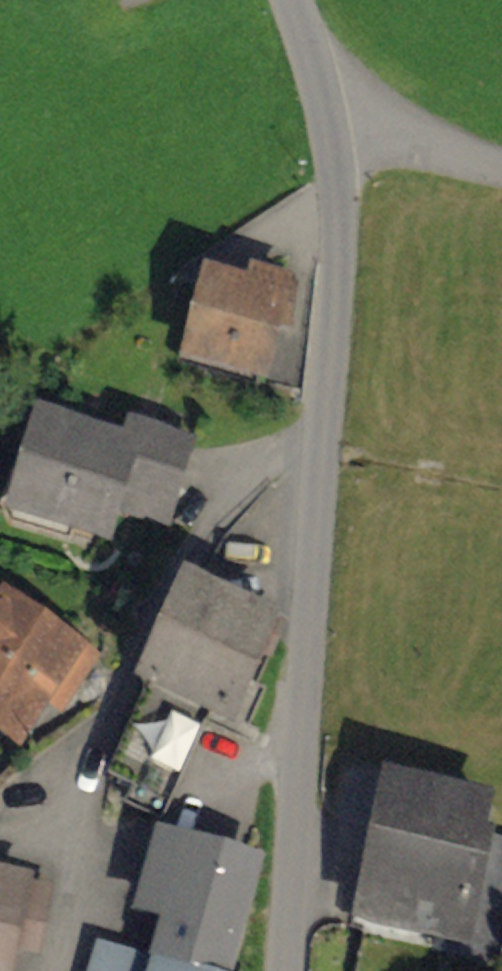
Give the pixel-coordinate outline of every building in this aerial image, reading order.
[(285,304),(194,283),(175,364),(266,385),(285,304)] [(13,412),(0,465),(0,524),(111,551),(129,475),(191,490),(203,441),(129,423),(125,440),(13,412)] [(282,614),(187,573),(148,664),(162,670),(118,770),(172,793),(208,707),(236,719),(282,614)] [(0,600),(0,754),(11,761),(48,704),(67,716),(101,665),(0,600)] [(376,784),(351,924),(490,949),(501,886),(501,806),(376,784)] [(188,849),(157,951),(224,970),(238,970),(268,873),(188,849)] [(0,876),(0,952),(35,958),(47,884),(0,876)] [(97,950),(92,970),(183,970),(97,950)]
